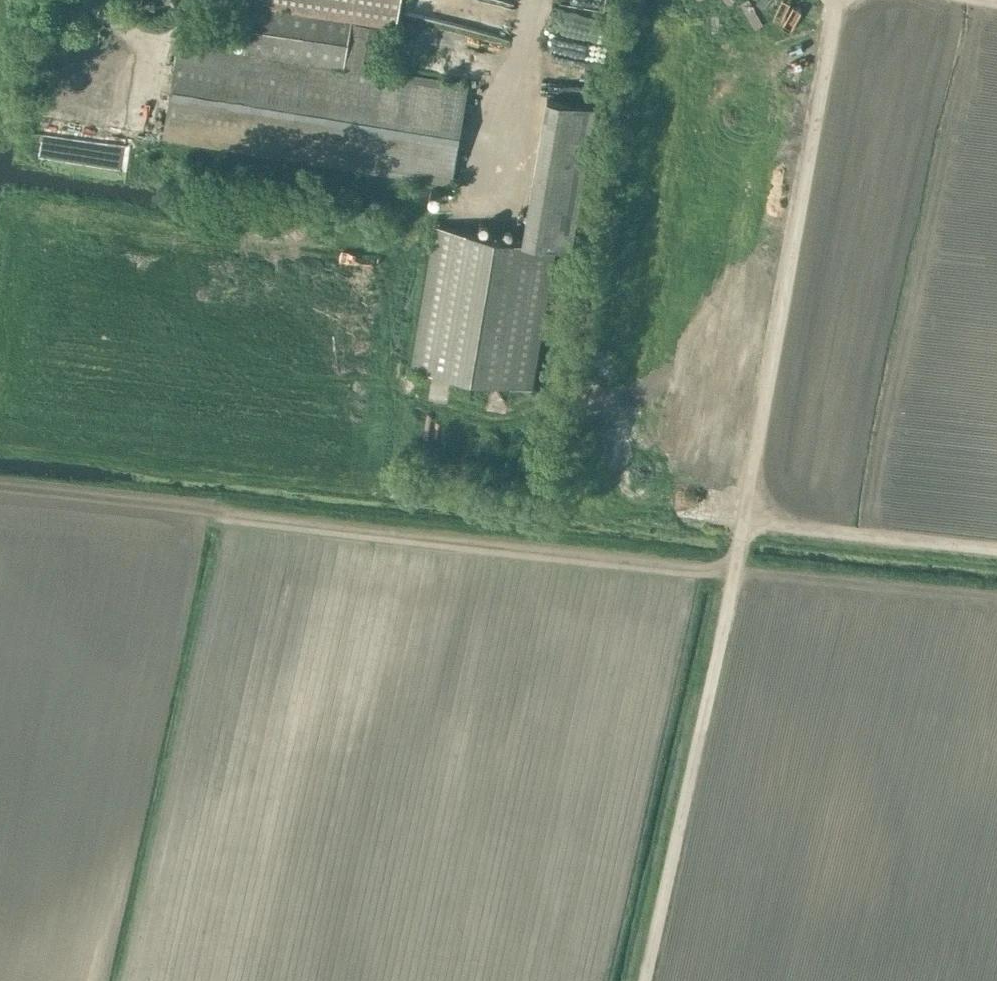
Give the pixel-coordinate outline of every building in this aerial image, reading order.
[(162,139),(450,185),(466,84),(382,70),(389,25),(396,26),(400,0),(243,0),(238,31),(247,32),(244,48),(178,38),(162,139)] [(720,21),(717,31),(780,51),(783,41),(720,21)] [(521,239),(435,224),(410,367),(532,388),(556,246),(572,249),(595,105),(545,97),(521,239)] [(427,185),(426,197),(440,198),(441,185),(427,185)]
